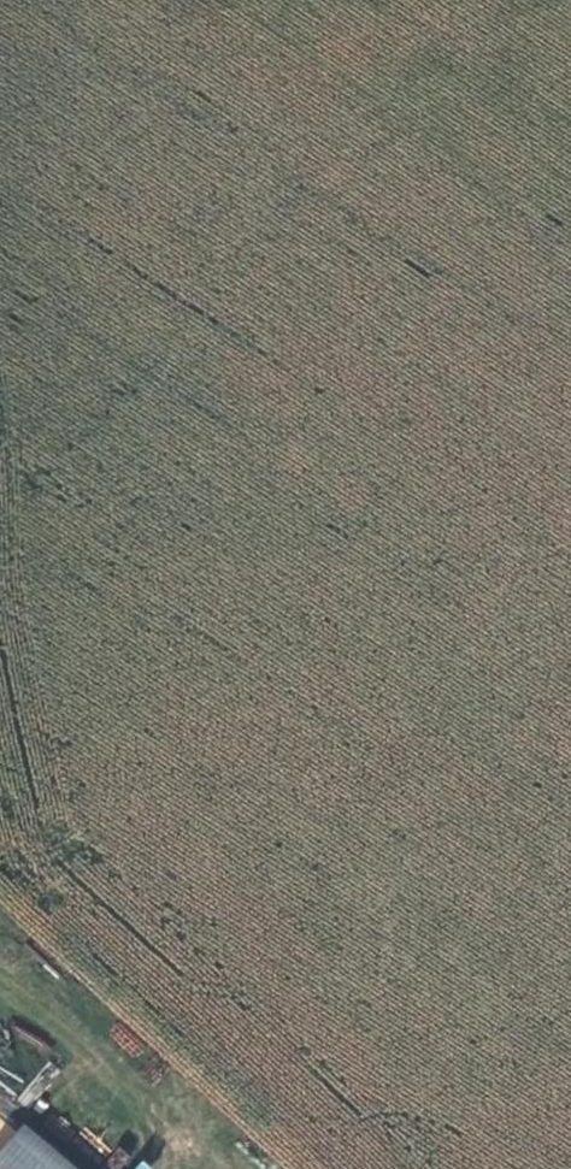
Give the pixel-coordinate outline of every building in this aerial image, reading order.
[(32,1120),(0,1154),(0,1168),(85,1168),(32,1120)]
